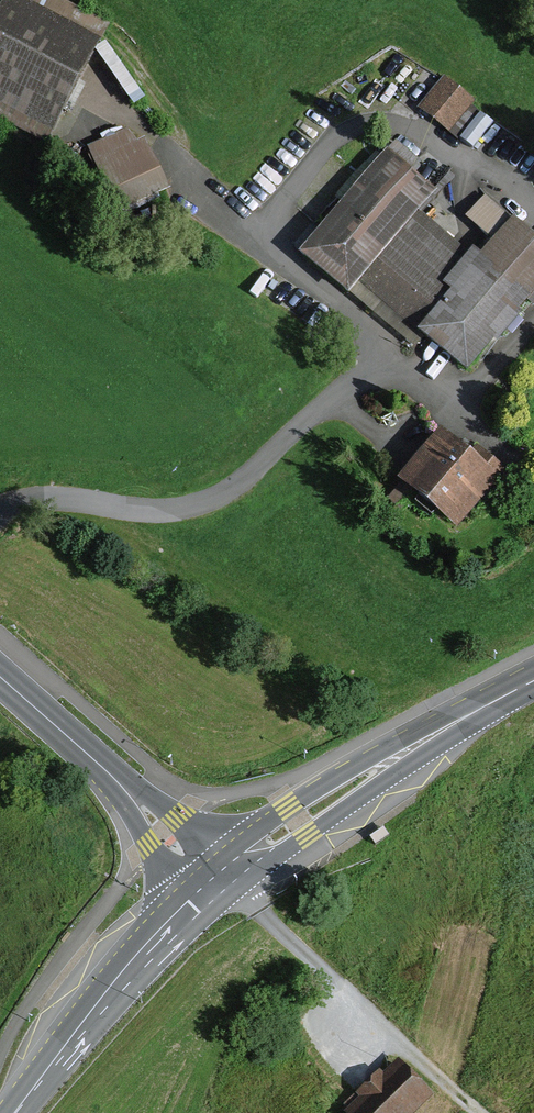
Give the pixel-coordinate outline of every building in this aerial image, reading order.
[(0,24),(0,113),(54,140),(113,25),(63,0),(12,0),(0,24)] [(471,103),(442,78),(418,106),(447,131),(471,103)] [(139,127),(94,146),(120,204),(164,185),(139,127)] [(396,154),(310,253),(354,291),(362,283),(423,212),(440,192),(396,154)] [(423,212),(362,283),(470,375),(533,301),(533,233),(516,218),(480,260),(423,212)] [(446,428),(406,477),(463,523),(503,473),(446,428)] [(384,827),(370,836),(376,845),(390,835),(384,827)] [(438,1096),(399,1056),(344,1108),(349,1112),(420,1112),(438,1096)]
